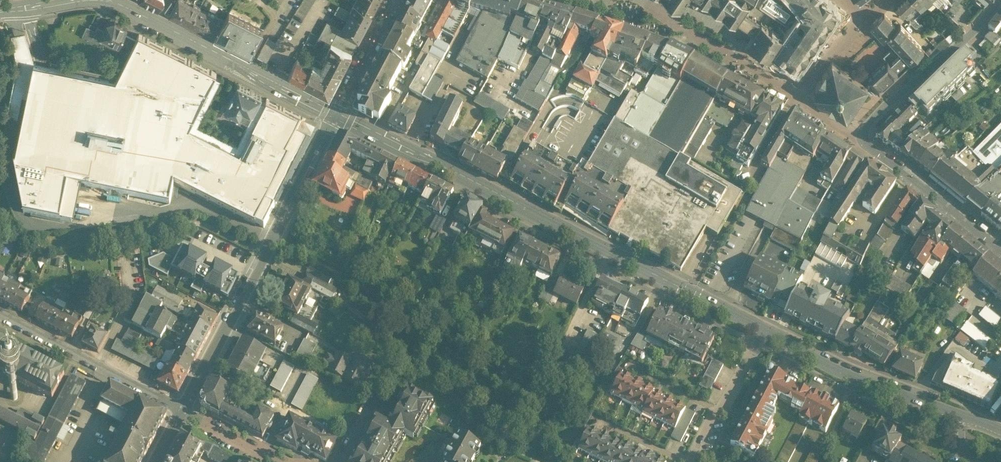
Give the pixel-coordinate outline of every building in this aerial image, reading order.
[(159,9),(165,0),(164,0),(141,0),(159,9)] [(187,0),(177,0),(174,6),(170,15),(191,25),(199,8),(200,8),(201,5),(194,2),(193,3),(187,0)] [(350,10),(351,10),(361,16),(364,9),(373,14),(379,0),(355,0),(350,10)] [(429,0),(411,0),(405,13),(422,21),(428,9),(433,1),(431,1),(429,0)] [(458,3),(457,6),(457,5),(448,21),(461,27),(463,24),(462,24),(469,12),(470,9),(475,0),(456,0),(458,3)] [(486,0),(475,0),(470,9),(480,14),(480,11),(486,0)] [(480,11),(484,13),(504,18),(512,0),(486,0),(480,11)] [(504,18),(510,20),(511,16),(517,18),(526,0),(512,0),(504,18)] [(526,0),(517,18),(510,34),(531,44),(540,24),(546,26),(554,9),(526,0)] [(724,0),(703,0),(717,10),(724,0)] [(717,10),(735,22),(736,21),(740,23),(754,33),(761,22),(747,13),(744,10),(750,1),(751,0),(724,0),(717,10)] [(759,6),(787,24),(790,19),(797,18),(798,19),(802,12),(792,0),(763,0),(759,6)] [(797,68),(798,68),(823,32),(830,37),(844,15),(843,14),(831,1),(830,0),(828,0),(827,2),(825,0),(792,0),(802,12),(798,19),(785,38),(785,37),(784,38),(774,52),(786,60),(797,68)] [(912,0),(899,0),(894,4),(904,14),(915,4),(912,0)] [(915,4),(921,10),(932,0),(919,0),(915,4)] [(944,11),(952,3),(949,0),(934,0),(944,11)] [(447,1),(426,38),(430,40),(436,43),(437,41),(438,41),(442,33),(442,32),(448,21),(457,5),(447,1)] [(361,16),(351,10),(350,10),(339,4),(335,12),(348,19),(343,28),(341,31),(359,40),(373,14),(364,9),(361,16)] [(915,4),(904,14),(915,26),(918,23),(913,17),(921,10),(915,4)] [(200,8),(199,8),(191,25),(214,37),(215,34),(224,18),(215,13),(214,15),(200,8)] [(565,13),(554,9),(546,26),(533,52),(543,57),(549,46),(548,45),(551,40),(551,39),(565,13)] [(264,29),(229,11),(225,18),(224,18),(215,34),(214,37),(215,34),(251,53),(264,29)] [(422,21),(405,13),(396,30),(414,40),(418,32),(417,32),(422,22),(422,21)] [(484,13),(456,63),(487,80),(494,70),(498,61),(503,52),(510,34),(517,18),(511,16),(510,20),(504,18),(484,13)] [(565,13),(551,39),(551,40),(561,44),(576,16),(565,13)] [(923,49),(900,24),(897,27),(884,13),(877,20),(870,26),(883,40),(887,36),(901,51),(910,61),(923,49)] [(988,29),(992,33),(995,35),(1000,28),(1000,13),(988,29)] [(599,23),(576,16),(561,44),(562,45),(558,51),(556,54),(566,59),(567,59),(581,32),(584,33),(582,38),(583,40),(588,43),(591,39),(590,39),(598,24),(599,23)] [(115,20),(108,22),(105,28),(101,36),(120,45),(128,27),(115,20)] [(343,28),(328,21),(320,36),(352,52),(359,40),(341,31),(343,28)] [(448,21),(442,32),(442,33),(455,39),(461,27),(448,21)] [(771,28),(761,22),(754,33),(747,43),(761,53),(760,54),(762,56),(765,58),(766,57),(770,59),(774,52),(784,38),(778,33),(778,32),(772,27),(771,28)] [(595,42),(604,26),(598,24),(590,39),(591,39),(595,42)] [(105,28),(98,25),(93,35),(99,38),(101,35),(101,36),(105,28)] [(604,26),(595,42),(598,44),(584,68),(581,66),(574,79),(575,79),(592,88),(592,89),(609,60),(624,33),(625,31),(605,25),(604,26)] [(414,40),(396,30),(381,57),(382,58),(402,68),(404,69),(411,56),(407,54),(412,44),(420,49),(423,44),(414,40)] [(35,61),(26,31),(19,32),(12,34),(18,62),(8,113),(13,114),(18,116),(23,94),(27,95),(33,70),(34,62),(35,61)] [(652,41),(625,31),(624,33),(609,60),(613,63),(606,75),(626,87),(627,85),(629,86),(633,80),(619,73),(625,62),(637,69),(642,59),(651,43),(652,41)] [(261,97),(252,113),(247,124),(244,129),(245,129),(238,143),(198,123),(221,76),(216,74),(217,72),(139,33),(136,39),(131,49),(119,74),(116,79),(66,68),(43,63),(34,62),(33,70),(27,95),(14,163),(24,214),(61,222),(68,185),(82,188),(170,206),(174,185),(255,226),(256,225),(264,229),(308,142),(297,136),(302,127),(307,118),(267,98),(266,100),(261,97)] [(979,48),(986,54),(984,56),(986,58),(1000,43),(1000,40),(995,35),(992,33),(979,48)] [(136,39),(126,34),(121,44),(131,49),(136,39)] [(531,44),(510,34),(503,52),(498,61),(518,70),(531,44)] [(270,35),(261,51),(269,55),(278,42),(277,42),(278,40),(270,35)] [(352,52),(320,36),(314,46),(326,52),(338,58),(332,68),(341,73),(352,52)] [(946,37),(936,46),(941,51),(951,42),(946,37)] [(436,43),(430,40),(422,54),(429,57),(436,43)] [(436,43),(429,57),(441,64),(450,48),(438,41),(437,41),(436,43)] [(671,48),(652,41),(651,43),(642,59),(654,66),(658,69),(660,65),(671,48)] [(558,51),(549,46),(543,57),(553,62),(554,60),(553,60),(556,54),(558,51)] [(694,61),(671,48),(660,65),(661,66),(662,65),(671,71),(672,69),(676,72),(673,77),(681,82),(683,79),(694,61)] [(884,56),(887,59),(889,62),(898,54),(892,48),(889,51),(884,56)] [(967,50),(908,105),(917,115),(921,111),(926,116),(969,77),(964,71),(977,59),(967,50)] [(887,59),(867,77),(861,70),(854,77),(868,86),(876,94),(910,61),(901,51),(898,54),(889,62),(887,59)] [(321,62),(315,59),(312,65),(304,82),(329,96),(341,73),(332,68),(338,58),(326,52),(321,62)] [(780,70),(786,60),(774,52),(770,59),(768,62),(780,70)] [(566,59),(556,54),(553,60),(554,60),(563,65),(566,59)] [(426,62),(410,91),(422,98),(441,64),(429,57),(426,62)] [(553,62),(543,57),(527,83),(525,82),(522,87),(522,88),(534,94),(540,83),(541,83),(553,62)] [(308,66),(302,62),(303,60),(298,58),(289,75),(304,83),(304,82),(312,65),(310,63),(308,66)] [(369,83),(389,92),(402,68),(382,58),(369,83)] [(654,66),(642,59),(637,69),(635,72),(646,79),(654,66)] [(786,60),(780,70),(790,77),(792,76),(797,68),(786,60)] [(728,79),(694,61),(683,79),(716,99),(728,79)] [(854,77),(834,63),(832,62),(831,64),(826,72),(825,72),(817,84),(817,85),(812,93),(811,93),(810,94),(812,96),(812,95),(822,102),(822,103),(834,111),(835,111),(845,117),(844,117),(846,119),(848,117),(847,116),(868,86),(854,77)] [(67,64),(66,68),(116,79),(119,74),(67,64)] [(661,66),(650,85),(649,85),(642,96),(652,102),(671,71),(662,65),(661,66)] [(642,76),(637,73),(631,83),(636,86),(642,76)] [(626,87),(606,75),(601,85),(621,97),(626,87)] [(764,96),(729,78),(728,79),(716,99),(732,108),(750,118),(751,118),(764,96)] [(592,88),(575,79),(574,81),(572,80),(566,92),(568,93),(566,96),(574,96),(583,101),(592,88)] [(615,120),(589,164),(582,160),(580,163),(587,167),(628,190),(606,230),(612,233),(619,237),(620,236),(630,242),(628,246),(630,248),(633,243),(681,271),(706,228),(718,235),(742,194),(681,159),(684,153),(689,145),(705,118),(716,99),(683,79),(665,109),(648,139),(624,126),(615,120)] [(253,90),(239,83),(237,85),(235,84),(231,86),(230,87),(231,89),(222,106),(231,111),(229,115),(247,124),(252,113),(261,97),(261,95),(252,90),(253,90)] [(389,92),(369,83),(355,108),(380,121),(395,95),(389,92)] [(541,83),(540,83),(534,94),(547,101),(553,90),(541,83)] [(534,94),(522,88),(515,99),(540,113),(543,108),(547,101),(534,94)] [(631,92),(615,120),(624,126),(641,98),(631,92)] [(509,112),(480,94),(474,104),(504,121),(509,112)] [(547,104),(543,108),(532,126),(527,136),(510,164),(519,169),(533,144),(570,166),(576,170),(580,163),(582,160),(589,164),(615,120),(583,101),(578,99),(576,98),(574,97),(572,97),(571,96),(569,96),(567,96),(565,96),(564,96),(561,96),(558,97),(556,98),(554,99),(551,100),(549,102),(547,104)] [(642,96),(625,126),(648,139),(665,109),(652,102),(642,96)] [(775,102),(764,96),(751,118),(756,121),(758,122),(746,143),(744,141),(736,156),(733,161),(741,166),(742,164),(748,167),(758,150),(783,107),(775,102)] [(732,108),(716,99),(705,118),(715,124),(716,122),(727,129),(733,118),(728,116),(732,108)] [(464,107),(451,100),(431,139),(443,146),(444,145),(463,155),(468,146),(449,136),(464,107)] [(908,105),(891,122),(876,138),(887,146),(888,145),(897,135),(917,115),(908,105)] [(416,117),(399,109),(389,126),(407,135),(416,117)] [(777,137),(786,142),(800,118),(792,113),(777,137)] [(705,118),(689,145),(699,151),(715,124),(705,118)] [(746,125),(742,122),(726,150),(728,151),(736,156),(744,141),(756,121),(751,118),(750,118),(746,125)] [(798,150),(814,127),(800,118),(786,142),(798,150)] [(532,126),(522,120),(516,130),(527,136),(532,126)] [(901,139),(897,135),(888,145),(900,153),(908,146),(907,146),(922,132),(922,131),(923,130),(922,129),(920,130),(915,125),(901,139)] [(297,136),(308,142),(311,143),(316,134),(313,132),(302,127),(297,136)] [(814,127),(798,150),(811,159),(813,161),(819,149),(820,150),(828,137),(814,127)] [(516,130),(505,149),(506,150),(500,160),(508,164),(510,165),(510,164),(527,136),(516,130)] [(922,132),(908,146),(900,153),(907,157),(914,151),(914,152),(928,138),(926,135),(922,132)] [(357,144),(340,135),(330,156),(346,165),(350,158),(357,144)] [(786,142),(777,137),(761,165),(769,170),(786,142)] [(851,152),(828,137),(820,150),(819,149),(817,161),(828,167),(817,184),(828,191),(846,161),(851,152)] [(914,152),(908,158),(919,166),(935,150),(938,147),(929,139),(928,138),(914,152)] [(814,216),(788,202),(796,189),(809,168),(811,159),(798,150),(786,142),(769,170),(760,187),(746,213),(766,223),(768,218),(777,223),(774,227),(776,228),(802,241),(814,216)] [(384,157),(357,144),(350,158),(353,160),(355,156),(369,163),(363,175),(373,180),(384,157)] [(478,148),(470,144),(463,155),(459,162),(475,170),(488,148),(480,144),(478,148)] [(538,147),(533,144),(519,169),(510,164),(510,165),(508,164),(500,178),(516,188),(547,205),(560,213),(587,167),(580,163),(576,170),(570,166),(538,147)] [(699,151),(689,145),(684,153),(694,159),(699,151)] [(488,148),(475,170),(497,181),(500,178),(508,164),(500,160),(493,156),(496,152),(488,148)] [(935,150),(919,166),(931,175),(944,162),(947,166),(952,161),(954,159),(955,160),(956,159),(951,152),(944,159),(935,150)] [(736,156),(728,151),(724,159),(732,163),(733,161),(736,156)] [(865,162),(851,152),(846,161),(851,164),(836,188),(841,192),(845,194),(865,162)] [(346,165),(330,156),(324,167),(350,181),(357,185),(361,179),(343,170),(346,165)] [(399,164),(384,157),(373,180),(389,188),(389,186),(394,175),(399,164)] [(741,166),(733,161),(732,163),(730,166),(739,172),(742,167),(741,166)] [(947,166),(944,162),(931,175),(954,194),(971,177),(952,161),(947,166)] [(867,163),(846,195),(855,202),(867,184),(875,189),(872,193),(870,191),(865,199),(867,200),(863,207),(861,209),(866,213),(868,210),(875,215),(896,183),(887,177),(876,169),(876,170),(867,163)] [(415,173),(399,164),(394,175),(389,186),(401,191),(403,185),(408,188),(415,173)] [(992,164),(975,180),(982,188),(999,172),(992,164)] [(324,167),(323,167),(319,176),(314,185),(341,200),(343,199),(346,193),(345,191),(350,181),(324,167)] [(628,190),(587,167),(560,213),(561,214),(563,211),(610,238),(612,233),(606,230),(628,190)] [(966,203),(981,216),(995,202),(1000,197),(1000,170),(999,172),(982,188),(966,203)] [(431,181),(415,173),(408,188),(419,193),(418,196),(422,198),(422,199),(431,181)] [(971,177),(954,194),(966,203),(982,188),(975,180),(971,177)] [(445,188),(431,181),(422,199),(422,198),(416,208),(418,209),(426,213),(427,211),(440,217),(453,192),(445,188)] [(68,185),(61,222),(74,225),(82,188),(68,185)] [(368,191),(362,188),(357,199),(364,202),(368,191)] [(808,196),(796,189),(789,202),(801,209),(808,196)] [(906,191),(887,219),(884,225),(893,231),(911,206),(915,210),(920,203),(906,191)] [(841,192),(832,207),(837,210),(846,195),(845,194),(841,192)] [(837,210),(828,224),(830,225),(838,229),(855,202),(846,195),(837,210)] [(821,204),(808,196),(801,209),(814,216),(821,204)] [(483,209),(466,199),(454,220),(471,229),(481,212),(483,209)] [(995,202),(981,216),(1000,232),(1000,207),(995,202)] [(915,210),(901,230),(914,239),(926,224),(934,213),(920,203),(915,210)] [(825,207),(820,216),(825,219),(830,211),(825,207)] [(486,215),(481,212),(471,229),(464,241),(482,249),(483,247),(502,257),(509,244),(511,245),(516,236),(505,230),(494,224),(494,225),(487,221),(488,219),(485,217),(486,215)] [(953,229),(934,213),(926,224),(931,228),(923,239),(938,251),(943,243),(953,229)] [(830,225),(820,243),(835,252),(836,251),(837,250),(838,249),(840,249),(841,249),(841,248),(831,242),(838,229),(830,225)] [(893,231),(884,225),(880,232),(879,232),(876,237),(885,243),(893,231)] [(802,241),(776,228),(770,239),(796,252),(802,241)] [(955,231),(953,229),(943,243),(950,250),(956,254),(966,240),(955,231)] [(533,244),(519,237),(508,259),(515,262),(509,274),(516,278),(522,266),(533,244)] [(876,237),(869,247),(864,257),(878,264),(883,255),(878,252),(885,243),(876,237)] [(938,251),(923,239),(912,256),(919,260),(916,265),(924,270),(926,268),(925,268),(938,251)] [(869,247),(863,243),(856,257),(863,260),(864,257),(869,247)] [(943,243),(938,251),(925,268),(926,268),(929,270),(931,267),(933,268),(937,262),(941,264),(950,250),(943,243)] [(548,252),(533,244),(522,266),(530,270),(531,268),(538,271),(548,252)] [(821,244),(815,255),(841,270),(847,259),(821,244)] [(972,244),(961,258),(961,259),(968,265),(976,272),(987,257),(972,244)] [(240,277),(216,264),(213,269),(210,274),(202,270),(205,264),(208,259),(183,247),(176,261),(171,270),(195,282),(191,289),(201,294),(205,287),(228,300),(240,277)] [(856,257),(846,251),(846,252),(846,253),(847,254),(847,255),(847,256),(846,257),(846,258),(860,266),(863,260),(856,257)] [(561,258),(548,252),(538,271),(551,278),(561,258)] [(171,270),(176,261),(164,254),(148,261),(150,268),(168,277),(171,270)] [(987,257),(976,272),(973,276),(1000,299),(1000,268),(987,257)] [(787,271),(760,258),(744,289),(759,297),(758,300),(764,303),(766,300),(771,303),(771,302),(779,287),(779,286),(787,271)] [(939,288),(936,292),(937,292),(944,297),(968,265),(961,259),(953,268),(939,288)] [(213,269),(205,264),(202,270),(210,274),(213,269)] [(309,269),(306,275),(316,280),(319,274),(309,269)] [(787,271),(779,286),(779,287),(771,302),(777,305),(779,301),(789,306),(797,290),(802,279),(787,271)] [(305,285),(305,286),(312,290),(324,297),(332,301),(337,291),(329,287),(333,280),(319,274),(316,280),(306,275),(302,283),(305,285)] [(939,288),(920,275),(912,288),(912,289),(905,300),(904,300),(901,305),(919,317),(937,292),(936,292),(939,288)] [(305,286),(288,277),(274,304),(296,316),(292,325),(309,333),(309,334),(309,335),(310,333),(313,335),(317,327),(310,323),(298,317),(312,290),(305,286)] [(899,281),(892,277),(885,289),(892,293),(899,281)] [(2,285),(0,289),(0,301),(4,303),(15,283),(9,280),(5,286),(2,285)] [(584,291),(561,280),(555,292),(554,295),(576,306),(584,291)] [(626,291),(604,280),(601,286),(599,286),(597,291),(597,293),(591,305),(613,316),(626,291)] [(912,288),(899,281),(892,293),(904,300),(905,300),(912,289),(912,288)] [(15,283),(4,303),(13,308),(20,294),(17,293),(21,287),(15,283)] [(183,303),(157,289),(151,300),(163,306),(181,316),(183,317),(186,311),(180,308),(183,303)] [(23,295),(20,294),(13,308),(22,313),(32,293),(26,290),(23,295)] [(312,290),(298,317),(310,323),(324,297),(312,290)] [(555,292),(550,290),(545,300),(551,302),(554,295),(555,292)] [(789,306),(784,316),(793,321),(795,317),(802,321),(800,324),(809,329),(811,325),(822,331),(820,334),(829,339),(831,335),(836,338),(835,341),(836,342),(844,326),(849,316),(828,305),(830,301),(817,295),(815,298),(797,290),(789,306)] [(648,303),(626,291),(613,316),(621,320),(621,321),(634,328),(648,303)] [(151,300),(147,297),(132,325),(147,333),(158,312),(160,313),(163,306),(151,300)] [(46,300),(36,320),(45,325),(52,311),(51,310),(54,304),(46,300)] [(883,320),(888,308),(875,302),(870,314),(883,320)] [(966,313),(954,305),(945,318),(957,327),(966,313)] [(56,306),(53,311),(52,311),(45,325),(54,329),(61,316),(64,310),(56,306)] [(160,313),(158,312),(147,333),(161,341),(173,320),(178,322),(181,316),(163,306),(160,313)] [(1000,320),(986,308),(979,316),(995,330),(1000,320)] [(205,313),(199,310),(199,309),(198,309),(194,316),(186,311),(183,317),(191,322),(211,332),(218,319),(217,319),(210,316),(211,315),(205,313)] [(666,316),(659,312),(647,336),(665,345),(677,321),(672,318),(672,315),(669,314),(666,316)] [(71,321),(70,320),(63,334),(72,339),(83,319),(74,314),(71,321)] [(284,330),(257,315),(248,331),(275,346),(284,330)] [(70,320),(61,316),(54,329),(63,334),(70,320)] [(859,333),(850,348),(855,351),(854,353),(854,354),(860,357),(861,357),(862,355),(862,354),(862,353),(884,367),(899,345),(893,341),(896,336),(868,318),(859,333)] [(211,332),(191,322),(188,328),(178,322),(173,320),(161,341),(164,342),(164,341),(179,350),(197,359),(211,332)] [(683,324),(677,321),(665,345),(684,354),(696,330),(689,327),(690,324),(685,321),(683,324)] [(993,343),(967,323),(960,331),(971,340),(986,352),(992,344),(993,343)] [(850,329),(844,326),(836,342),(850,349),(850,348),(859,333),(851,328),(850,329)] [(84,345),(98,353),(107,337),(92,329),(84,345)] [(701,333),(696,330),(684,354),(684,355),(686,352),(693,355),(691,358),(702,364),(702,363),(705,364),(709,356),(706,355),(714,340),(706,336),(708,332),(703,329),(701,333)] [(599,337),(588,331),(584,338),(596,344),(599,337)] [(960,331),(952,342),(963,351),(967,345),(971,340),(960,331)] [(596,344),(584,338),(581,344),(593,350),(596,344)] [(159,362),(117,340),(112,351),(154,371),(159,362)] [(266,352),(244,340),(227,372),(249,383),(266,352)] [(306,340),(305,341),(304,341),(305,341),(298,355),(297,354),(297,355),(309,361),(316,347),(306,341),(306,340)] [(986,352),(971,340),(967,345),(983,357),(986,352)] [(179,350),(164,341),(164,342),(160,348),(170,353),(174,351),(177,353),(179,350)] [(0,342),(0,372),(53,399),(65,375),(0,342)] [(593,350),(581,344),(578,350),(589,356),(593,350)] [(197,359),(179,350),(177,353),(170,367),(187,376),(197,359)] [(586,363),(589,356),(578,350),(574,356),(586,363)] [(352,361),(338,354),(335,360),(329,356),(325,363),(331,367),(328,371),(362,389),(373,366),(354,356),(352,361)] [(922,364),(900,354),(893,371),(915,381),(922,364)] [(723,366),(713,360),(704,376),(715,382),(723,366)] [(284,362),(270,387),(281,393),(295,368),(284,362)] [(999,386),(952,365),(942,389),(989,409),(994,398),(995,394),(999,386)] [(187,376),(170,367),(168,366),(158,384),(176,393),(178,394),(187,376)] [(768,375),(749,411),(771,423),(775,414),(772,412),(777,403),(775,402),(778,397),(785,382),(786,380),(773,374),(774,372),(772,370),(769,370),(767,371),(767,374),(768,375)] [(161,374),(154,371),(150,379),(156,383),(161,374)] [(308,375),(292,406),(302,411),(318,380),(308,375)] [(624,376),(621,375),(611,395),(622,401),(633,380),(630,379),(630,378),(625,375),(624,376)] [(715,382),(704,376),(699,387),(710,393),(715,382)] [(72,377),(61,398),(75,405),(86,384),(72,377)] [(635,382),(633,380),(622,401),(633,407),(643,386),(641,385),(641,383),(636,381),(635,382)] [(232,393),(212,382),(200,403),(200,404),(200,406),(201,406),(220,416),(225,406),(232,393)] [(811,395),(785,382),(778,397),(793,405),(791,408),(801,414),(802,414),(811,396),(811,395)] [(139,400),(111,385),(102,402),(103,402),(99,409),(127,423),(139,400)] [(643,386),(633,407),(643,412),(644,412),(653,393),(654,391),(651,390),(652,389),(646,386),(646,387),(643,386)] [(408,391),(392,421),(392,423),(390,423),(389,426),(405,435),(414,440),(422,426),(433,405),(408,391)] [(653,393),(644,412),(643,412),(642,414),(653,419),(664,398),(661,397),(662,396),(656,393),(656,394),(653,393)] [(822,399),(812,394),(811,395),(811,396),(802,414),(801,414),(799,418),(826,433),(839,408),(829,403),(829,402),(822,398),(822,399)] [(35,446),(28,442),(20,457),(30,461),(45,461),(75,405),(61,398),(35,446)] [(664,398),(653,419),(664,425),(675,404),(672,403),(673,401),(667,399),(666,400),(664,398)] [(118,439),(116,438),(116,437),(112,434),(109,439),(114,441),(114,440),(117,442),(106,461),(142,461),(167,415),(139,400),(127,423),(118,439)] [(675,404),(664,425),(675,430),(676,429),(678,424),(681,419),(685,409),(683,408),(683,407),(678,404),(677,405),(675,404)] [(274,418),(258,409),(256,408),(254,407),(244,411),(242,415),(225,406),(220,416),(240,427),(241,427),(247,430),(263,439),(274,418)] [(20,411),(16,418),(1,410),(2,410),(1,409),(0,410),(0,421),(17,430),(15,433),(20,436),(22,432),(27,435),(26,437),(35,442),(37,438),(37,437),(42,427),(43,427),(45,423),(36,418),(35,419),(20,411)] [(685,409),(681,419),(686,421),(690,412),(685,409)] [(771,423),(749,411),(730,446),(754,459),(773,424),(771,423)] [(690,412),(686,421),(691,424),(695,414),(690,412)] [(866,424),(851,416),(843,432),(858,440),(866,424)] [(315,431),(290,417),(286,425),(285,425),(281,432),(282,433),(277,441),(283,444),(291,448),(297,451),(299,447),(304,449),(303,451),(310,455),(311,453),(326,461),(328,458),(334,446),(336,442),(321,434),(320,435),(314,432),(315,431)] [(686,421),(681,419),(678,424),(688,429),(691,424),(686,421)] [(379,420),(376,421),(364,443),(366,444),(364,447),(362,446),(354,461),(390,461),(405,435),(389,426),(379,420)] [(808,425),(798,420),(796,425),(805,430),(808,425)] [(688,429),(678,424),(676,429),(681,431),(686,434),(688,429)] [(805,430),(796,425),(793,430),(803,435),(805,430)] [(422,426),(414,440),(405,435),(390,461),(446,461),(447,460),(444,459),(447,452),(444,451),(447,445),(450,447),(453,443),(422,426)] [(598,433),(592,430),(592,431),(589,429),(582,443),(578,450),(589,456),(600,435),(597,434),(598,433)] [(681,431),(676,429),(675,430),(671,438),(676,440),(681,431)] [(803,435),(793,430),(791,435),(800,440),(803,435)] [(681,431),(676,440),(681,443),(686,434),(681,431)] [(889,436),(883,432),(872,451),(890,461),(891,461),(896,452),(903,456),(906,452),(898,447),(901,442),(894,439),(895,437),(890,434),(889,436)] [(184,433),(169,461),(200,461),(205,453),(203,452),(202,450),(203,449),(201,448),(204,443),(184,433)] [(11,434),(0,454),(10,459),(21,439),(11,434)] [(602,436),(600,435),(589,456),(600,461),(610,440),(608,439),(608,438),(603,435),(602,436)] [(800,440),(791,435),(788,439),(798,445),(800,440)] [(460,437),(457,442),(454,441),(453,443),(450,447),(447,445),(444,451),(447,452),(444,459),(447,460),(446,461),(473,461),(481,449),(460,437)] [(798,445),(788,439),(786,444),(795,449),(798,445)] [(582,443),(577,440),(571,451),(576,454),(578,450),(582,443)] [(600,461),(602,461),(613,461),(621,446),(619,445),(619,443),(613,440),(613,442),(610,440),(600,461)] [(826,447),(816,442),(814,447),(823,452),(826,447)] [(204,443),(201,448),(203,449),(202,450),(203,452),(205,453),(209,455),(208,457),(208,458),(215,461),(240,461),(204,443)] [(621,446),(613,461),(626,461),(633,449),(630,448),(631,447),(625,444),(625,445),(622,444),(621,446)] [(795,449),(786,444),(783,449),(793,454),(795,449)] [(823,452),(814,447),(811,452),(821,457),(823,452)] [(633,449),(626,461),(640,461),(643,455),(641,454),(641,452),(636,450),(635,451),(633,449)] [(793,454),(783,449),(781,454),(790,459),(793,454)] [(821,457),(811,452),(809,456),(818,461),(821,457)] [(906,452),(903,456),(896,452),(891,461),(925,461),(906,452)] [(644,453),(643,455),(644,455),(640,461),(653,461),(655,458),(653,457),(653,456),(647,453),(647,454),(644,453)] [(781,454),(778,459),(785,461),(789,461),(790,459),(781,454)]
